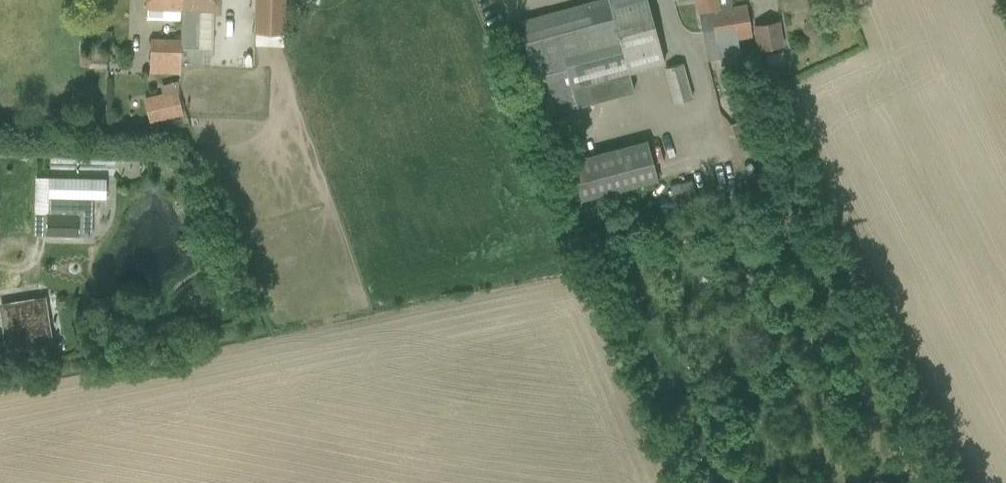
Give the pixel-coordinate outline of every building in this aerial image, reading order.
[(181,19),(181,8),(181,0),(146,0),(146,7),(148,7),(147,18),(181,19)] [(179,48),(198,49),(199,9),(203,9),(215,9),(216,0),(181,0),(181,8),(181,19),(182,19),(182,40),(180,40),(179,48)] [(284,34),(286,0),(255,0),(253,33),(284,34)] [(544,115),(634,91),(629,73),(664,63),(647,0),(596,0),(519,21),(544,115)] [(707,60),(740,55),(739,48),(738,40),(732,6),(731,0),(697,0),(707,60)] [(806,21),(803,26),(805,32),(810,36),(816,34),(819,28),(817,22),(812,19),(806,21)] [(753,26),(757,50),(784,45),(779,21),(753,26)] [(151,39),(150,74),(178,73),(179,63),(179,60),(179,48),(180,40),(151,39)] [(79,51),(79,64),(89,65),(90,52),(79,51)] [(666,67),(675,102),(692,98),(683,62),(666,67)] [(149,121),(184,114),(177,81),(161,86),(163,93),(144,97),(149,121)] [(752,117),(730,123),(734,136),(756,130),(752,117)] [(571,159),(582,200),(658,181),(647,139),(571,159)] [(36,177),(35,213),(48,213),(48,234),(76,234),(92,235),(93,197),(106,198),(106,178),(49,177),(36,177)] [(1,303),(7,350),(52,344),(45,297),(1,303)]
